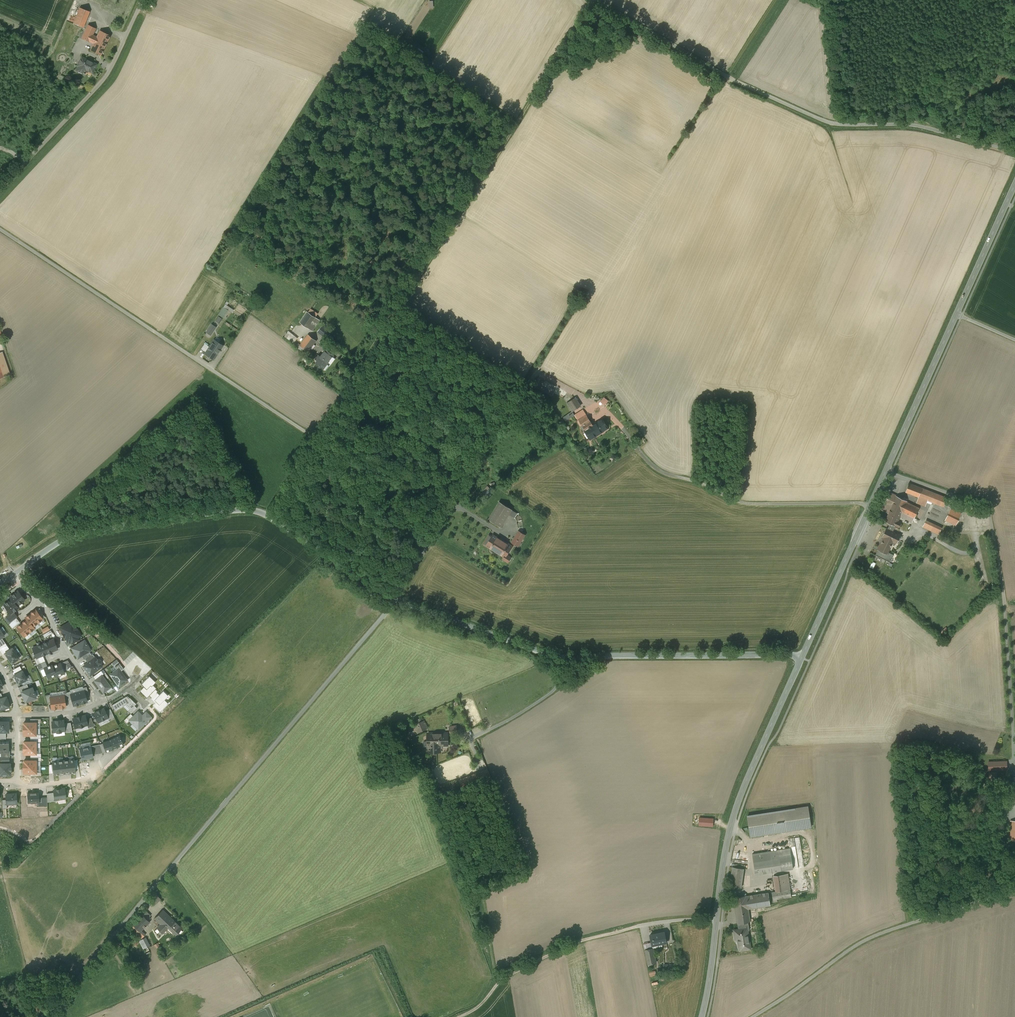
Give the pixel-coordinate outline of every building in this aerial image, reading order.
[(90,11),(80,7),(73,23),(83,27),(90,11)] [(96,29),(88,25),(82,38),(89,41),(89,42),(93,44),(90,50),(101,55),(110,36),(100,31),(96,39),(92,37),(96,29)] [(88,60),(82,57),(78,65),(79,66),(77,70),(85,74),(85,73),(84,73),(86,69),(92,72),(96,64),(90,61),(90,62),(88,61),(88,60)] [(228,310),(233,313),(235,309),(225,304),(219,315),(224,317),(228,310)] [(311,308),(308,312),(315,317),(316,317),(318,313),(311,308)] [(315,317),(308,312),(301,322),(300,322),(309,328),(312,324),(317,318),(316,317),(315,317)] [(210,324),(206,330),(211,334),(215,327),(210,324)] [(325,329),(330,333),(333,330),(324,324),(322,326),(325,329)] [(330,333),(325,329),(321,334),(326,338),(330,333)] [(290,334),(296,340),(298,338),(289,331),(284,337),(287,338),(290,334)] [(290,334),(287,338),(299,348),(300,345),(298,344),(295,342),(296,340),(290,334)] [(308,335),(300,345),(308,351),(316,341),(308,335)] [(219,343),(214,340),(205,354),(213,359),(222,346),(219,344),(219,343)] [(327,349),(321,357),(319,355),(316,359),(318,361),(316,363),(324,368),(327,364),(327,363),(328,362),(332,356),(333,355),(334,355),(327,349)] [(0,353),(0,378),(5,376),(10,375),(2,352),(0,353)] [(556,386),(545,380),(540,389),(551,395),(556,386)] [(574,398),(567,403),(572,412),(580,407),(574,398)] [(602,419),(593,425),(586,414),(579,418),(580,420),(579,421),(583,426),(585,430),(591,439),(608,428),(602,419)] [(922,488),(909,483),(906,492),(919,497),(922,488)] [(947,498),(922,488),(919,497),(927,500),(944,506),(947,498)] [(896,496),(890,493),(884,505),(890,508),(888,511),(887,511),(887,512),(885,516),(886,516),(884,520),(891,523),(895,525),(898,527),(900,523),(897,521),(900,515),(912,521),(918,508),(906,502),(906,501),(896,496)] [(927,500),(919,497),(916,503),(925,506),(927,500)] [(499,502),(489,519),(501,527),(512,509),(499,502)] [(962,513),(951,508),(945,520),(956,525),(962,513)] [(941,530),(925,522),(923,526),(939,534),(941,530)] [(891,523),(888,529),(887,528),(884,534),(887,535),(885,537),(884,537),(882,543),(881,543),(878,549),(880,550),(887,553),(893,541),(896,543),(900,535),(892,531),(895,525),(891,523)] [(525,535),(519,531),(512,542),(518,546),(525,535)] [(491,538),(492,536),(489,534),(483,544),(496,552),(496,553),(504,557),(503,559),(508,562),(511,557),(507,555),(506,557),(497,552),(486,545),(488,542),(487,541),(489,537),(491,538)] [(504,542),(493,535),(492,536),(491,538),(489,537),(487,541),(488,542),(486,545),(497,552),(506,557),(507,555),(512,546),(504,541),(504,542)] [(888,553),(887,553),(880,550),(879,551),(878,551),(877,555),(876,555),(890,562),(893,555),(889,552),(888,553)] [(12,599),(17,606),(25,600),(18,591),(10,597),(12,599)] [(13,612),(19,608),(17,606),(12,599),(4,604),(11,613),(11,614),(13,612)] [(43,613),(40,608),(36,610),(43,619),(45,617),(42,613),(43,613)] [(36,610),(30,614),(37,623),(42,619),(43,619),(36,610)] [(6,616),(11,622),(11,621),(16,617),(17,617),(13,612),(11,614),(11,613),(6,616)] [(30,614),(26,617),(27,619),(33,626),(37,623),(30,614)] [(18,626),(21,624),(16,617),(11,621),(13,624),(15,626),(17,625),(18,626)] [(27,619),(22,623),(29,632),(34,628),(27,619)] [(71,642),(72,644),(79,640),(77,637),(81,635),(78,630),(74,632),(71,627),(73,625),(69,622),(60,627),(63,632),(63,634),(65,633),(66,635),(66,636),(68,639),(69,638),(71,642)] [(18,626),(17,627),(24,636),(29,632),(22,623),(21,624),(18,626)] [(66,635),(65,633),(63,634),(63,632),(62,633),(65,638),(68,644),(71,642),(69,638),(68,639),(66,636),(66,635)] [(52,651),(58,649),(54,639),(48,641),(52,651)] [(72,648),(78,658),(81,656),(89,651),(90,650),(85,640),(72,648)] [(52,651),(48,641),(43,643),(47,653),(52,651)] [(42,655),(47,653),(43,643),(38,646),(42,655)] [(5,653),(10,649),(6,644),(0,649),(0,651),(3,655),(5,653)] [(38,657),(42,655),(38,646),(32,648),(36,657),(37,658),(38,657)] [(14,650),(12,648),(10,649),(5,653),(12,663),(19,658),(16,654),(20,651),(17,648),(14,650)] [(89,651),(81,656),(84,660),(85,659),(91,655),(89,651)] [(93,654),(91,655),(85,659),(88,663),(95,657),(93,654)] [(97,660),(95,657),(88,663),(83,666),(90,675),(102,666),(100,664),(101,663),(101,662),(100,660),(98,659),(97,660)] [(117,669),(118,668),(121,671),(124,669),(117,659),(112,663),(117,669)] [(64,667),(65,670),(69,669),(68,668),(72,666),(68,660),(65,661),(68,666),(64,667)] [(64,671),(61,663),(57,664),(54,665),(53,666),(56,675),(57,676),(65,673),(64,671)] [(48,667),(44,668),(48,678),(56,675),(53,666),(52,665),(50,666),(50,665),(47,666),(48,667)] [(12,672),(14,675),(22,670),(20,666),(13,670),(14,672),(12,672)] [(119,686),(127,680),(121,671),(118,668),(117,669),(113,672),(115,675),(112,677),(119,686)] [(16,680),(18,684),(21,682),(27,679),(26,676),(25,673),(24,673),(22,670),(14,675),(14,677),(13,678),(14,681),(16,680)] [(96,680),(102,675),(103,674),(100,671),(93,676),(96,680)] [(29,674),(26,676),(27,679),(21,682),(23,686),(27,684),(33,682),(29,674)] [(111,687),(102,675),(96,680),(95,680),(104,692),(111,687)] [(151,685),(156,689),(156,688),(153,685),(156,682),(149,675),(148,676),(154,682),(151,685)] [(144,686),(145,687),(140,692),(147,698),(149,696),(156,689),(151,685),(154,682),(148,676),(141,684),(144,686)] [(22,692),(29,689),(27,684),(23,686),(19,687),(21,692),(22,692)] [(22,692),(26,701),(36,697),(34,691),(32,688),(29,689),(22,692)] [(156,689),(149,696),(151,698),(157,692),(158,691),(156,689)] [(85,702),(87,702),(85,695),(84,690),(77,692),(81,704),(85,703),(85,702)] [(155,708),(160,712),(168,703),(164,700),(168,696),(163,691),(164,691),(163,691),(159,695),(154,700),(156,702),(155,703),(153,704),(156,707),(155,708)] [(81,704),(77,692),(71,694),(72,699),(74,705),(76,705),(81,704)] [(155,703),(156,702),(154,700),(159,695),(157,692),(151,698),(150,698),(155,703)] [(10,706),(6,696),(3,698),(0,698),(0,710),(10,706)] [(59,708),(57,696),(50,697),(51,702),(52,709),(54,708),(54,709),(59,708)] [(65,700),(64,696),(57,696),(59,708),(63,708),(63,707),(66,707),(65,700)] [(135,705),(136,704),(130,697),(129,698),(126,696),(112,705),(115,711),(116,711),(115,710),(121,707),(120,706),(125,704),(131,709),(135,705)] [(115,710),(116,711),(123,706),(128,711),(131,714),(137,708),(135,705),(131,709),(125,704),(120,706),(121,707),(115,710)] [(94,713),(98,722),(108,717),(105,711),(104,708),(100,710),(100,709),(97,711),(94,713)] [(105,711),(108,717),(109,719),(114,717),(110,709),(105,711)] [(140,728),(151,716),(146,712),(142,715),(138,711),(133,716),(129,720),(133,723),(134,722),(140,728)] [(129,720),(133,716),(131,714),(124,720),(127,722),(129,720)] [(73,719),(75,728),(79,726),(80,727),(83,726),(83,725),(87,724),(88,724),(86,719),(85,715),(81,717),(81,716),(77,717),(77,718),(73,719)] [(471,727),(477,724),(473,716),(468,719),(471,727)] [(52,722),(53,732),(57,731),(57,732),(61,732),(61,731),(65,730),(64,723),(64,720),(60,721),(60,720),(56,720),(56,721),(52,722)] [(424,720),(415,725),(418,733),(428,728),(424,720)] [(8,722),(0,722),(0,732),(6,732),(8,732),(8,728),(9,728),(9,725),(8,725),(8,722)] [(71,722),(64,723),(65,730),(65,732),(72,731),(71,722)] [(457,725),(449,727),(450,735),(452,734),(452,735),(452,734),(458,733),(457,725)] [(448,733),(428,733),(428,745),(431,745),(431,748),(432,748),(432,751),(440,751),(440,745),(447,745),(448,733)] [(119,735),(109,740),(113,750),(124,744),(119,735)] [(109,740),(102,742),(106,752),(113,750),(109,740)] [(9,752),(9,746),(9,742),(0,742),(0,753),(1,753),(9,753),(9,752)] [(91,747),(91,746),(93,755),(103,753),(100,744),(91,746),(91,747)] [(82,760),(93,757),(93,755),(91,746),(91,747),(80,749),(82,760)] [(63,760),(65,774),(76,772),(74,759),(63,760)] [(55,761),(52,761),(53,775),(65,774),(63,760),(55,761)] [(1007,761),(988,762),(988,771),(1007,770),(1007,761)] [(10,775),(10,771),(11,771),(11,767),(10,767),(10,763),(9,763),(9,762),(0,762),(0,763),(0,775),(10,775)] [(485,773),(460,782),(462,787),(481,779),(481,780),(487,777),(485,773)] [(65,798),(66,798),(65,788),(54,790),(54,792),(55,800),(58,799),(65,798)] [(39,792),(27,793),(28,803),(37,803),(37,807),(40,806),(39,797),(39,792)] [(54,792),(47,793),(47,797),(47,802),(56,801),(55,800),(54,792)] [(17,803),(16,794),(6,794),(6,799),(6,804),(17,803)] [(39,797),(40,806),(48,806),(47,802),(47,797),(39,797)] [(808,806),(747,816),(751,836),(811,827),(808,806)] [(790,848),(752,854),(755,874),(793,868),(790,848)] [(744,868),(733,867),(730,888),(741,888),(744,868)] [(788,874),(782,875),(784,890),(790,889),(788,874)] [(782,875),(774,876),(776,892),(784,890),(782,875)] [(776,892),(772,892),(773,900),(785,898),(784,890),(776,892)] [(768,892),(746,896),(748,909),(770,905),(768,892)] [(160,899),(156,894),(150,900),(154,905),(160,899)] [(746,896),(734,897),(738,923),(744,923),(748,922),(750,922),(748,909),(746,896)] [(182,928),(163,910),(155,918),(160,924),(157,927),(163,933),(168,927),(170,929),(176,934),(182,928)] [(146,911),(142,915),(147,919),(150,915),(146,911)] [(147,919),(142,915),(133,925),(140,932),(141,931),(150,922),(147,919)] [(744,923),(738,923),(739,929),(734,930),(736,939),(738,938),(740,950),(750,948),(747,931),(747,930),(745,930),(744,923)] [(140,932),(133,925),(130,927),(141,938),(145,934),(141,931),(140,932)] [(664,932),(650,935),(652,945),(666,942),(664,932)] [(653,947),(644,949),(646,959),(655,957),(653,947)]
